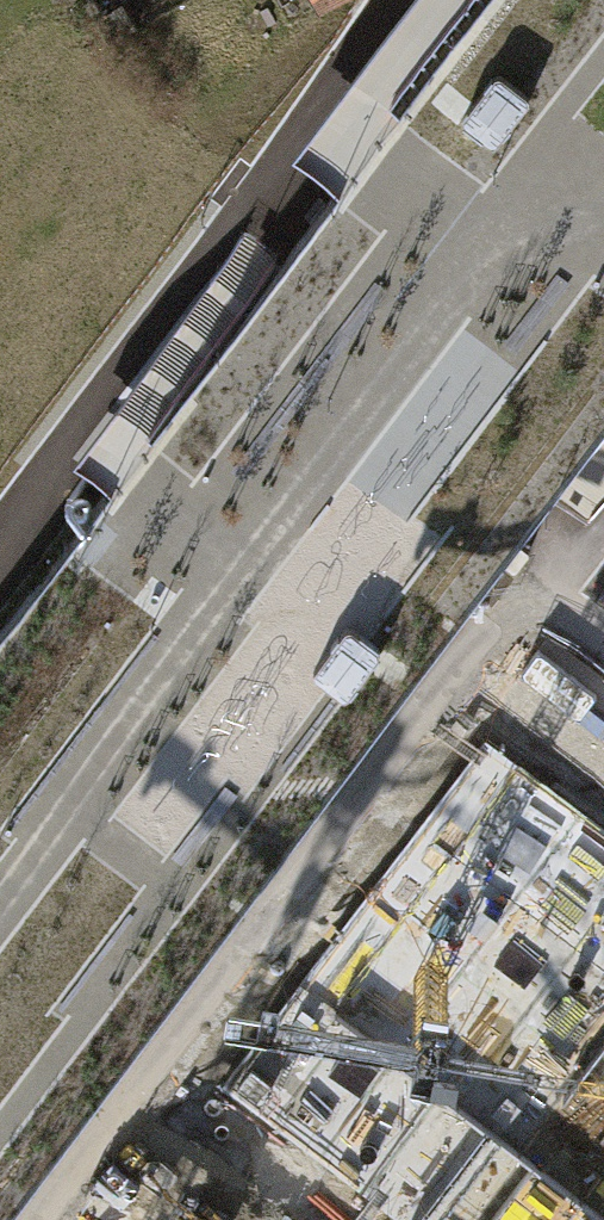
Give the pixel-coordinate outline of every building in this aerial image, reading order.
[(421,727),(122,1197),(132,1192),(145,1219),(603,1219),(603,843),(421,727)]
